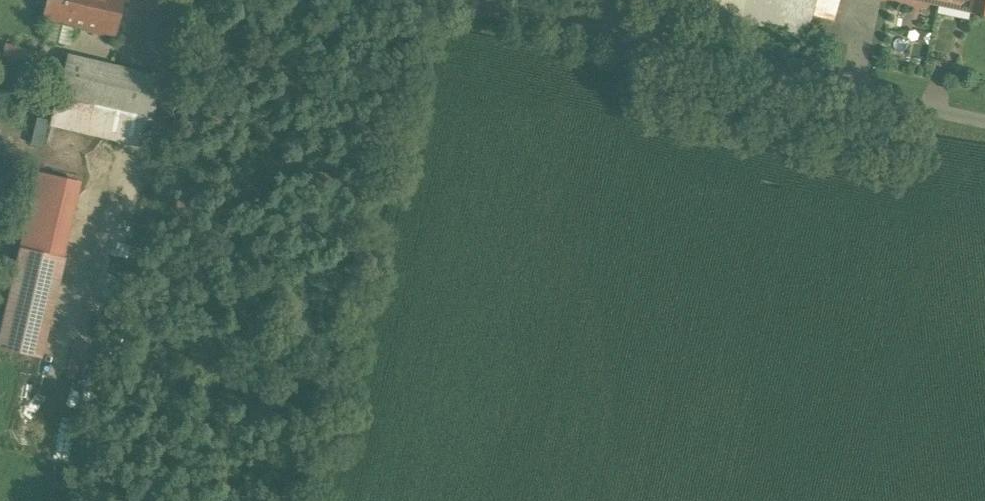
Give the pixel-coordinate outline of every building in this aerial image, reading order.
[(45,18),(113,33),(120,0),(49,0),(45,18)] [(701,12),(808,35),(818,0),(703,0),(701,12)] [(984,12),(984,0),(929,0),(984,12)] [(35,52),(5,45),(1,62),(38,72),(38,70),(31,69),(35,52)] [(162,78),(68,55),(52,123),(146,145),(153,116),(154,116),(162,78)] [(39,173),(22,248),(61,257),(79,182),(39,173)] [(22,248),(0,341),(0,347),(27,353),(41,356),(64,257),(61,257),(22,248)] [(102,365),(91,363),(86,385),(97,388),(102,365)]
